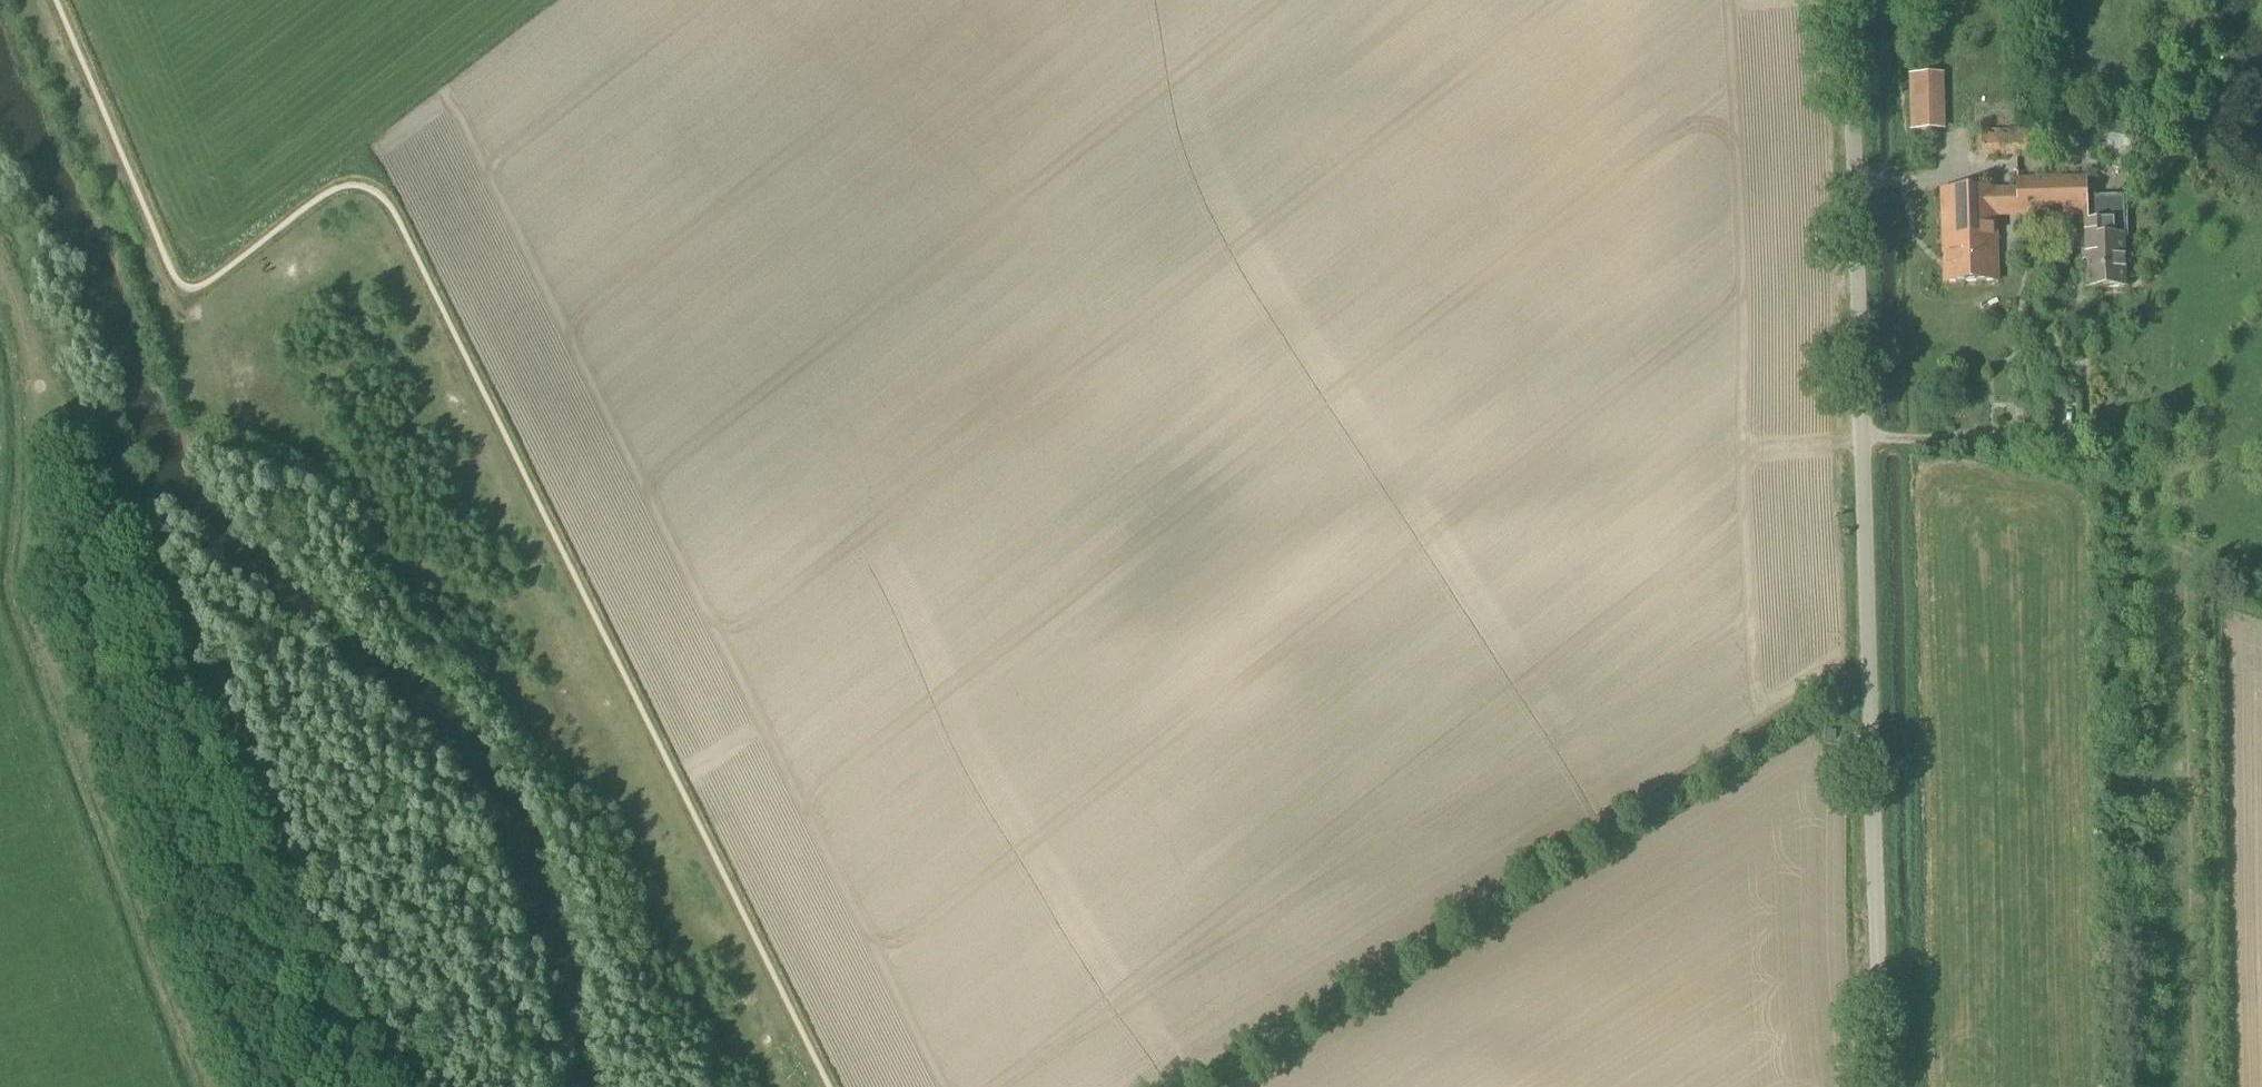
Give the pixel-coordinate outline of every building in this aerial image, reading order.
[(1912,103),(1913,130),(1940,129),(1939,102),(1912,103)] [(2127,165),(2132,139),(2127,138),(2129,125),(2105,119),(2093,117),(2091,127),(2102,129),(2102,133),(2104,134),(2098,159),(2127,165)] [(1981,160),(2018,159),(2017,130),(1981,130),(1981,160)] [(2018,159),(2045,159),(2045,130),(2017,130),(2018,159)] [(2087,215),(2087,197),(2086,178),(2018,180),(2018,190),(2019,190),(2020,216),(2081,215),(2087,215)] [(1996,217),(2020,216),(2019,190),(2018,190),(1995,190),(1942,191),(1944,283),(1998,282),(1996,217)] [(2087,215),(2081,215),(2082,240),(2087,240),(2088,289),(2125,288),(2123,238),(2128,238),(2127,196),(2087,197),(2087,215)]
